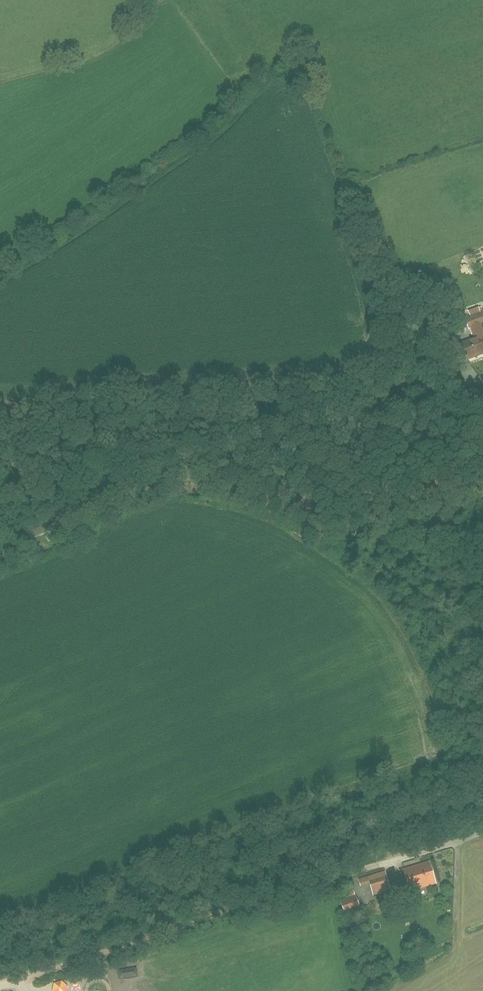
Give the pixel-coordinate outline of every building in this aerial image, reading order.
[(471,327),(475,338),(461,344),(466,359),(482,353),(482,332),(480,324),(482,323),(482,313),(482,312),(480,312),(478,306),(471,308),(473,315),(465,318),(469,328),(471,327)] [(410,891),(436,883),(429,862),(403,870),(410,891)] [(374,895),(391,890),(385,871),(358,880),(360,886),(370,883),(374,895)] [(346,900),(356,896),(352,887),(343,890),(346,900)] [(347,912),(360,907),(356,898),(344,902),(347,912)] [(443,900),(437,902),(442,913),(449,911),(447,905),(446,906),(443,900)]
